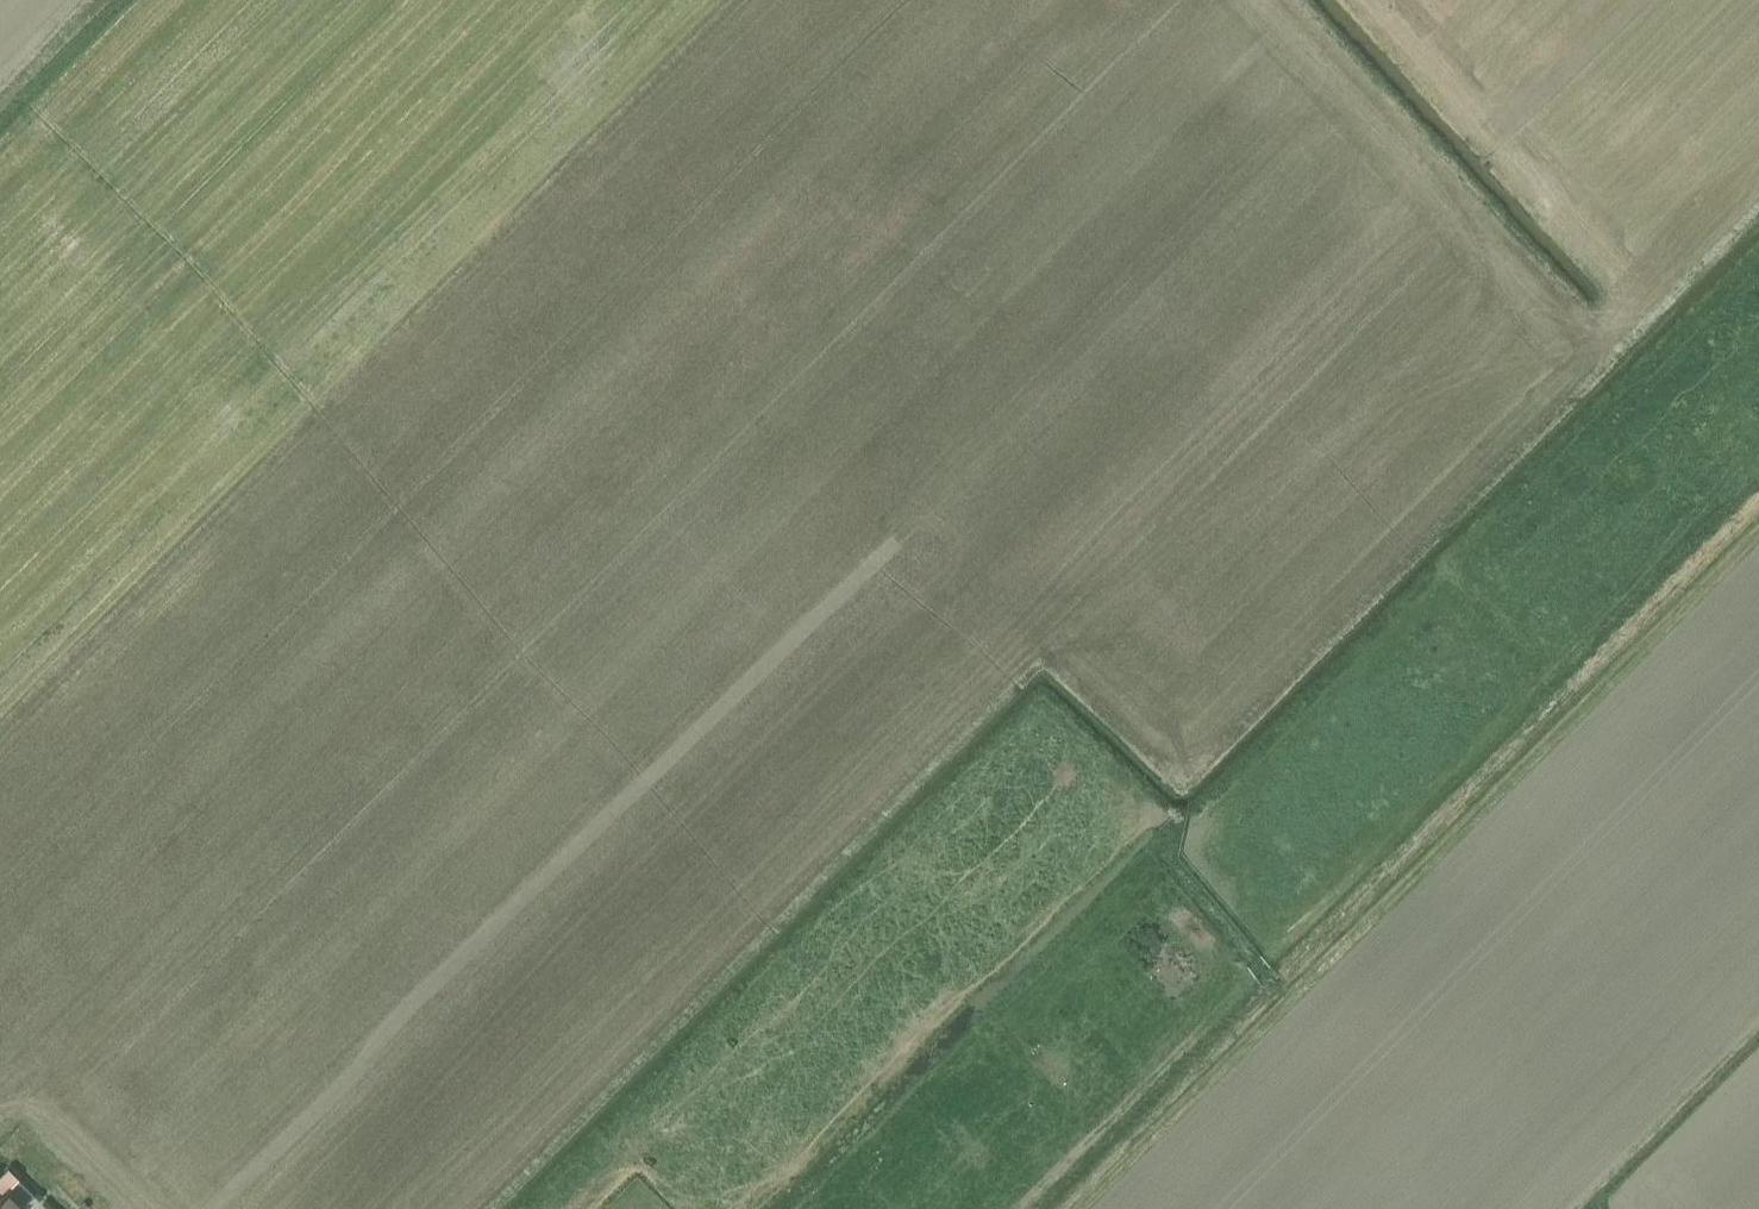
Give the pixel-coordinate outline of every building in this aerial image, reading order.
[(26,1206),(9,1188),(0,1197),(0,1208),(23,1208),(26,1206)]
